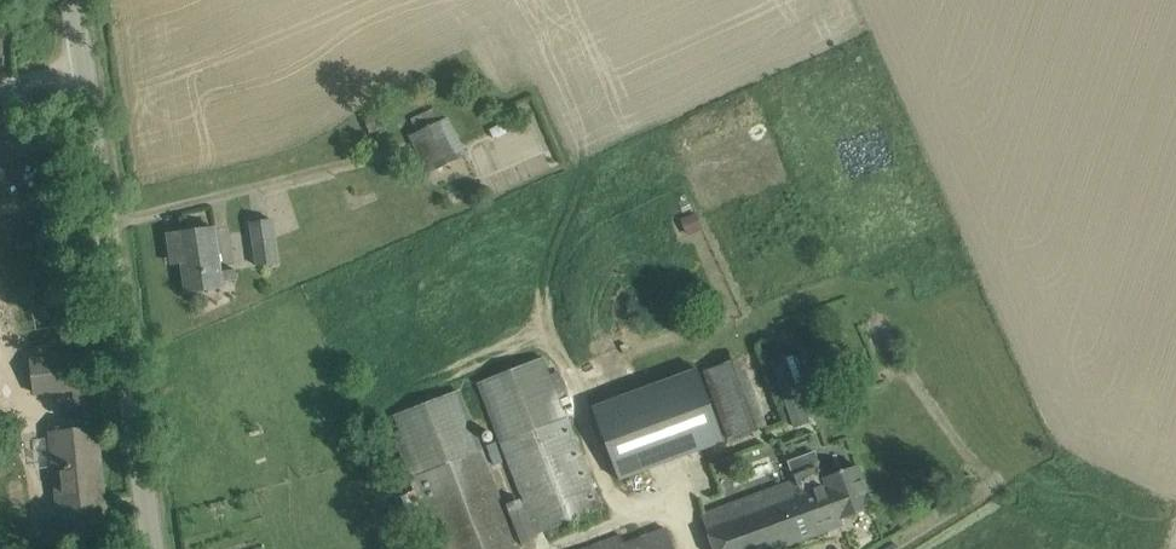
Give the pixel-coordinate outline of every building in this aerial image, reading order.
[(47,146),(27,95),(0,106),(0,164),(47,146)] [(437,105),(410,117),(417,133),(411,135),(430,172),(449,163),(466,154),(447,119),(444,120),(437,105)] [(504,121),(489,129),(495,139),(509,131),(504,121)] [(704,211),(686,218),(691,233),(710,227),(704,211)] [(250,223),(256,264),(278,261),(272,220),(250,223)] [(215,228),(168,235),(171,254),(181,253),(186,292),(223,287),(222,282),(237,280),(236,269),(221,271),(215,228)] [(31,360),(35,393),(68,390),(93,387),(89,354),(65,356),(31,360)] [(785,355),(770,361),(795,428),(809,423),(786,359),(785,355)] [(544,357),(480,382),(539,533),(602,509),(565,411),(573,408),(560,372),(550,375),(544,357)] [(592,408),(619,480),(725,441),(698,369),(592,408)] [(395,415),(447,548),(519,548),(517,544),(535,537),(520,499),(502,506),(457,391),(395,415)] [(96,429),(48,434),(58,521),(42,523),(44,544),(108,537),(96,429)] [(496,443),(486,446),(494,466),(503,463),(496,443)] [(702,516),(714,548),(778,548),(843,525),(841,519),(873,506),(858,467),(826,479),(815,450),(787,461),(794,481),(702,516)] [(666,529),(623,545),(620,535),(582,548),(674,548),(666,529)]
